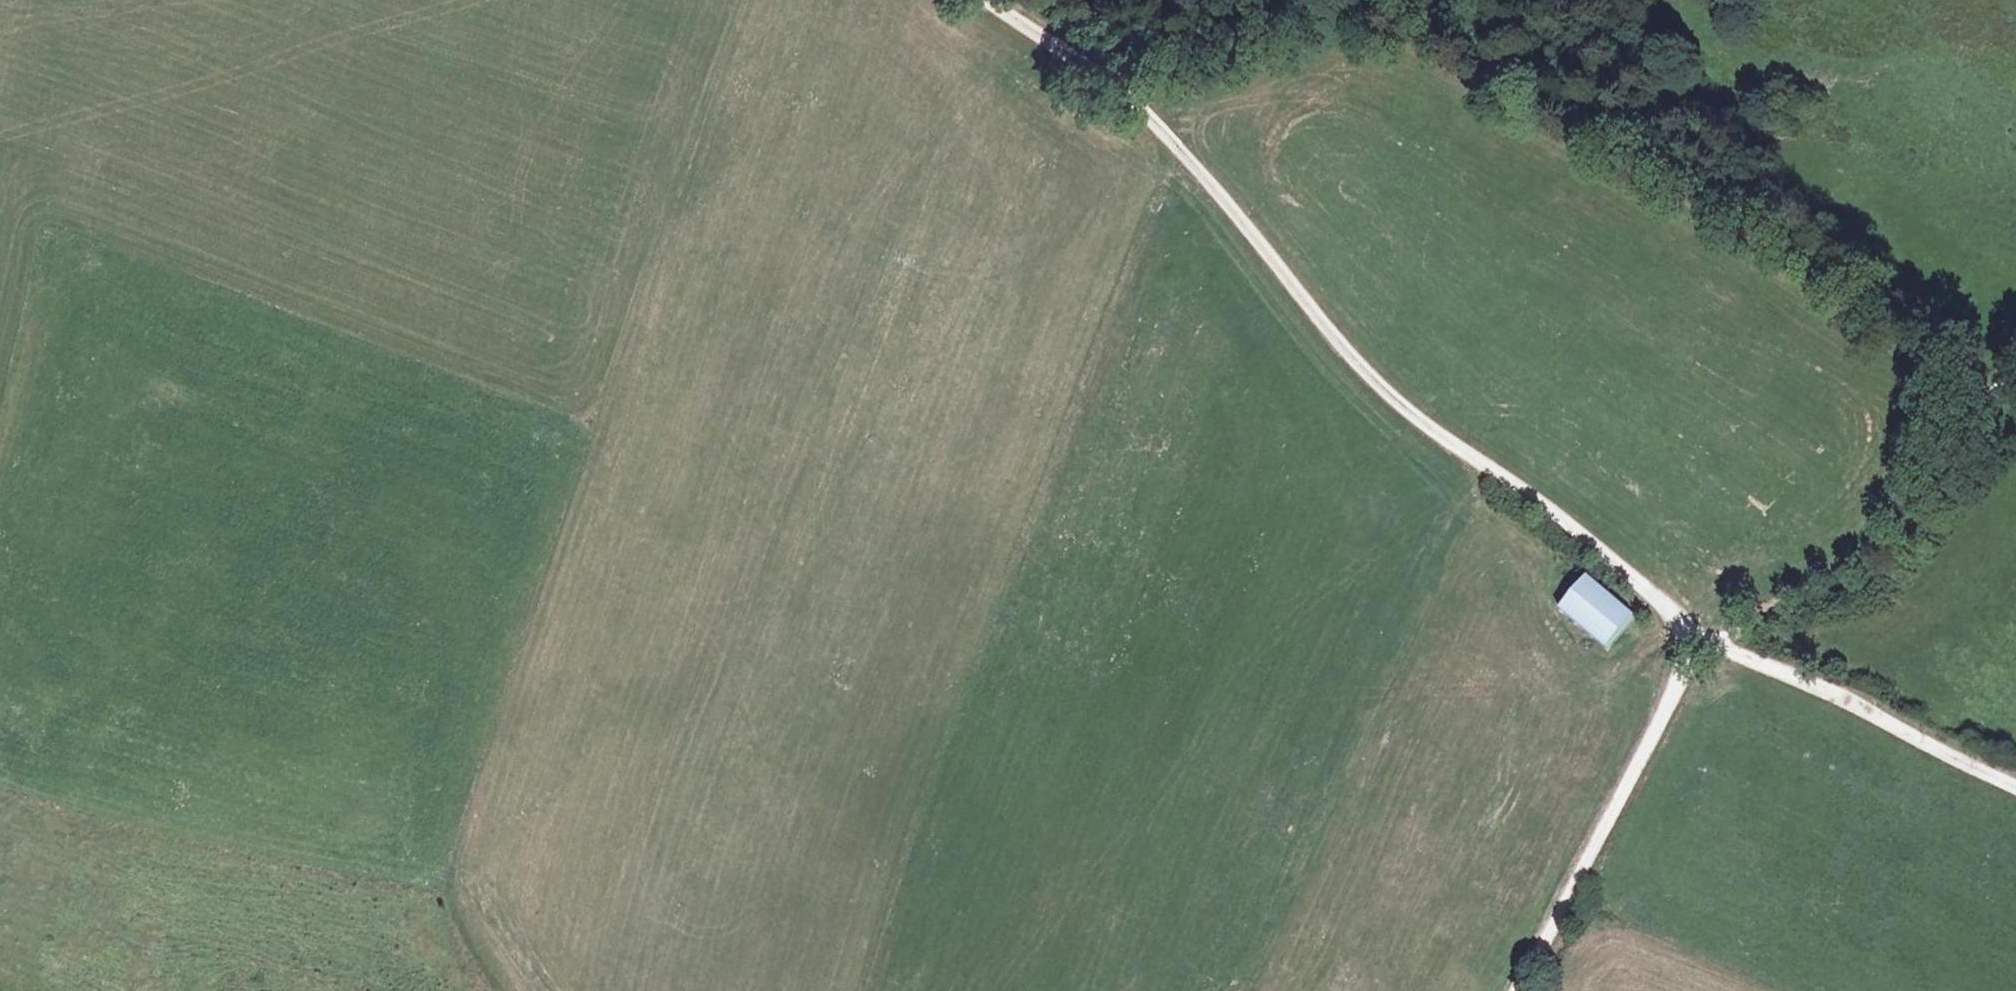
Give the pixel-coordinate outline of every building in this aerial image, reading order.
[(1609,650),(1629,618),(1574,580),(1552,613),(1609,650)]
